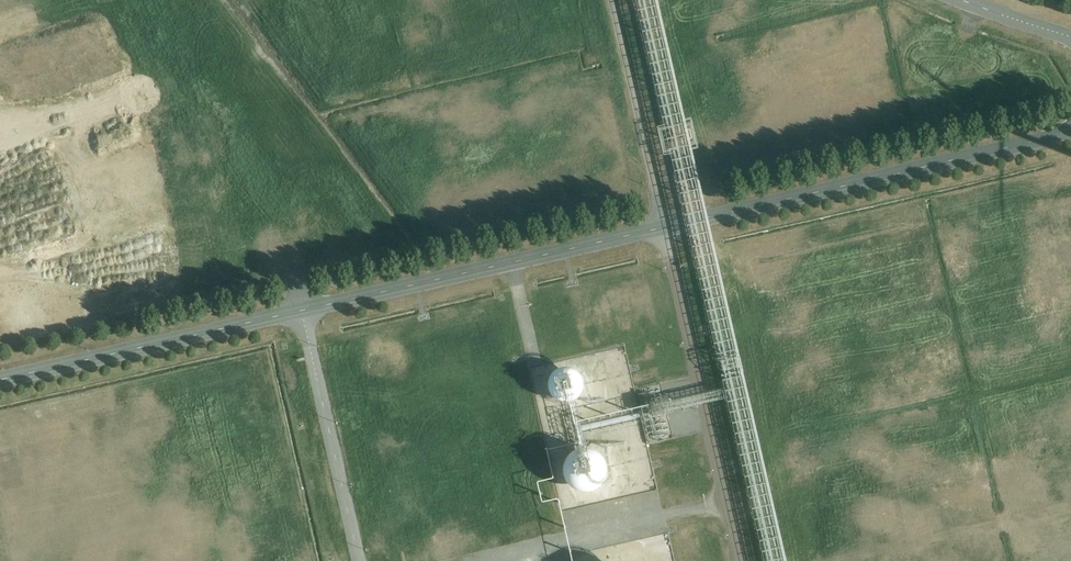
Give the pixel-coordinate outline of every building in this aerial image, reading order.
[(708,218),(692,153),(700,151),(692,122),(687,123),(659,0),(636,0),(665,129),(659,130),(665,158),(672,157),(687,223),(725,389),(581,421),(577,402),(571,404),(581,451),(584,451),(580,432),(644,418),(645,421),(728,400),(765,560),(787,560),(708,218)] [(567,369),(561,370),(556,373),(552,377),(550,383),(550,388),(551,394),(555,399),(559,402),(565,404),(571,404),(577,402),(581,398),(584,393),(585,388),(585,382),(582,376),(578,372),(573,370),(567,369)] [(604,487),(607,483),(609,478),(610,472),(609,467),(607,462),(604,457),(600,454),(595,452),(590,450),(584,451),(581,451),(576,454),(572,457),(568,461),(566,466),(565,471),(566,477),(568,482),(571,486),(574,490),(579,493),(584,494),(590,494),(595,493),(600,491),(604,487)]
